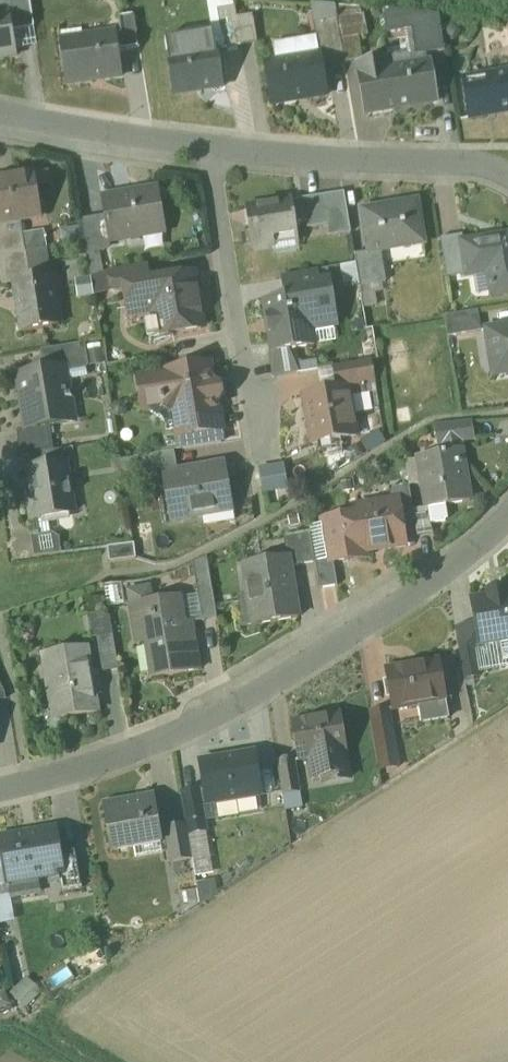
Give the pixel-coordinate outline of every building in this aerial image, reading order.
[(5,20),(0,21),(0,64),(30,59),(25,35),(41,32),(35,0),(1,0),(5,20)] [(235,14),(217,17),(224,53),(242,50),(235,14)] [(394,36),(419,32),(424,61),(450,56),(446,23),(390,16),(394,36)] [(127,53),(142,51),(139,19),(123,20),(127,53)] [(243,50),(261,47),(256,19),(237,23),(243,50)] [(340,24),(323,28),(329,61),(331,71),(349,68),(340,24)] [(124,38),(64,44),(69,90),(128,84),(124,38)] [(226,56),(175,65),(181,100),(232,91),(226,56)] [(329,61),(275,71),(283,112),(337,102),(331,71),(329,61)] [(401,62),(366,68),(375,123),(444,111),(438,72),(404,77),(401,62)] [(470,86),(476,124),(507,119),(507,79),(470,86)] [(0,183),(0,230),(51,220),(43,175),(0,183)] [(163,191),(106,200),(108,219),(114,250),(171,242),(163,191)] [(349,195),(309,200),(313,230),(353,225),(349,195)] [(428,202),(367,210),(373,255),(389,253),(434,247),(428,202)] [(299,206),(247,213),(252,250),(304,243),(299,206)] [(108,219),(87,223),(92,254),(114,250),(108,219)] [(453,275),(470,273),(467,246),(466,238),(448,240),(453,275)] [(467,246),(470,273),(472,283),(498,279),(501,301),(507,300),(507,240),(467,246)] [(373,255),(360,257),(365,289),(393,285),(389,253),(373,255)] [(163,279),(163,280),(155,281),(153,270),(114,277),(117,294),(130,292),(135,321),(170,315),(174,342),(215,334),(204,271),(163,279)] [(293,299),(270,303),(278,354),(324,347),(322,332),(345,329),(336,272),(290,280),(293,299)] [(61,280),(15,288),(23,336),(69,328),(61,280)] [(485,334),(482,315),(455,320),(458,338),(485,334)] [(493,332),(500,381),(507,380),(507,330),(493,332)] [(95,367),(91,348),(70,352),(73,370),(95,367)] [(379,364),(343,370),(346,390),(382,384),(379,364)] [(218,366),(145,375),(150,411),(183,406),(188,438),(229,433),(225,408),(235,407),(232,383),(221,384),(218,366)] [(73,370),(20,380),(30,433),(82,423),(73,370)] [(358,390),(308,398),(317,449),(367,441),(358,390)] [(181,475),(178,454),(142,460),(144,474),(169,470),(170,477),(181,475)] [(470,454),(423,461),(431,509),(477,502),(470,454)] [(75,462),(30,470),(41,527),(86,519),(75,462)] [(181,475),(170,477),(177,524),(240,514),(233,467),(181,475)] [(370,519),(375,555),(415,549),(411,514),(370,519)] [(338,563),(376,558),(375,555),(370,519),(370,516),(332,521),(338,563)] [(288,539),(292,559),(248,567),(259,629),(310,620),(300,568),(318,565),(313,534),(288,539)] [(221,622),(216,590),(211,561),(198,567),(201,592),(206,625),(221,622)] [(322,565),(325,589),(340,587),(338,563),(322,565)] [(193,596),(164,601),(162,586),(133,591),(142,646),(151,644),(157,680),(206,671),(193,596)] [(507,663),(507,593),(477,596),(477,602),(461,631),(469,680),(507,674),(505,663),(507,663)] [(112,614),(89,618),(94,641),(117,637),(112,614)] [(94,648),(46,656),(57,721),(106,713),(94,648)] [(450,661),(391,674),(400,713),(458,701),(450,661)] [(397,711),(375,715),(386,774),(407,770),(397,711)] [(303,762),(318,760),(321,783),(358,778),(355,754),(357,754),(352,718),(297,727),(303,762)] [(263,756),(204,767),(211,807),(270,796),(263,756)] [(303,762),(283,765),(289,799),(308,796),(303,762)] [(206,792),(186,796),(194,838),(214,834),(206,792)] [(163,799),(105,809),(114,857),(171,847),(169,828),(163,799)] [(192,866),(188,826),(169,828),(171,847),(173,868),(192,866)] [(83,853),(66,855),(64,835),(3,843),(8,886),(67,879),(69,892),(87,890),(83,853)]
